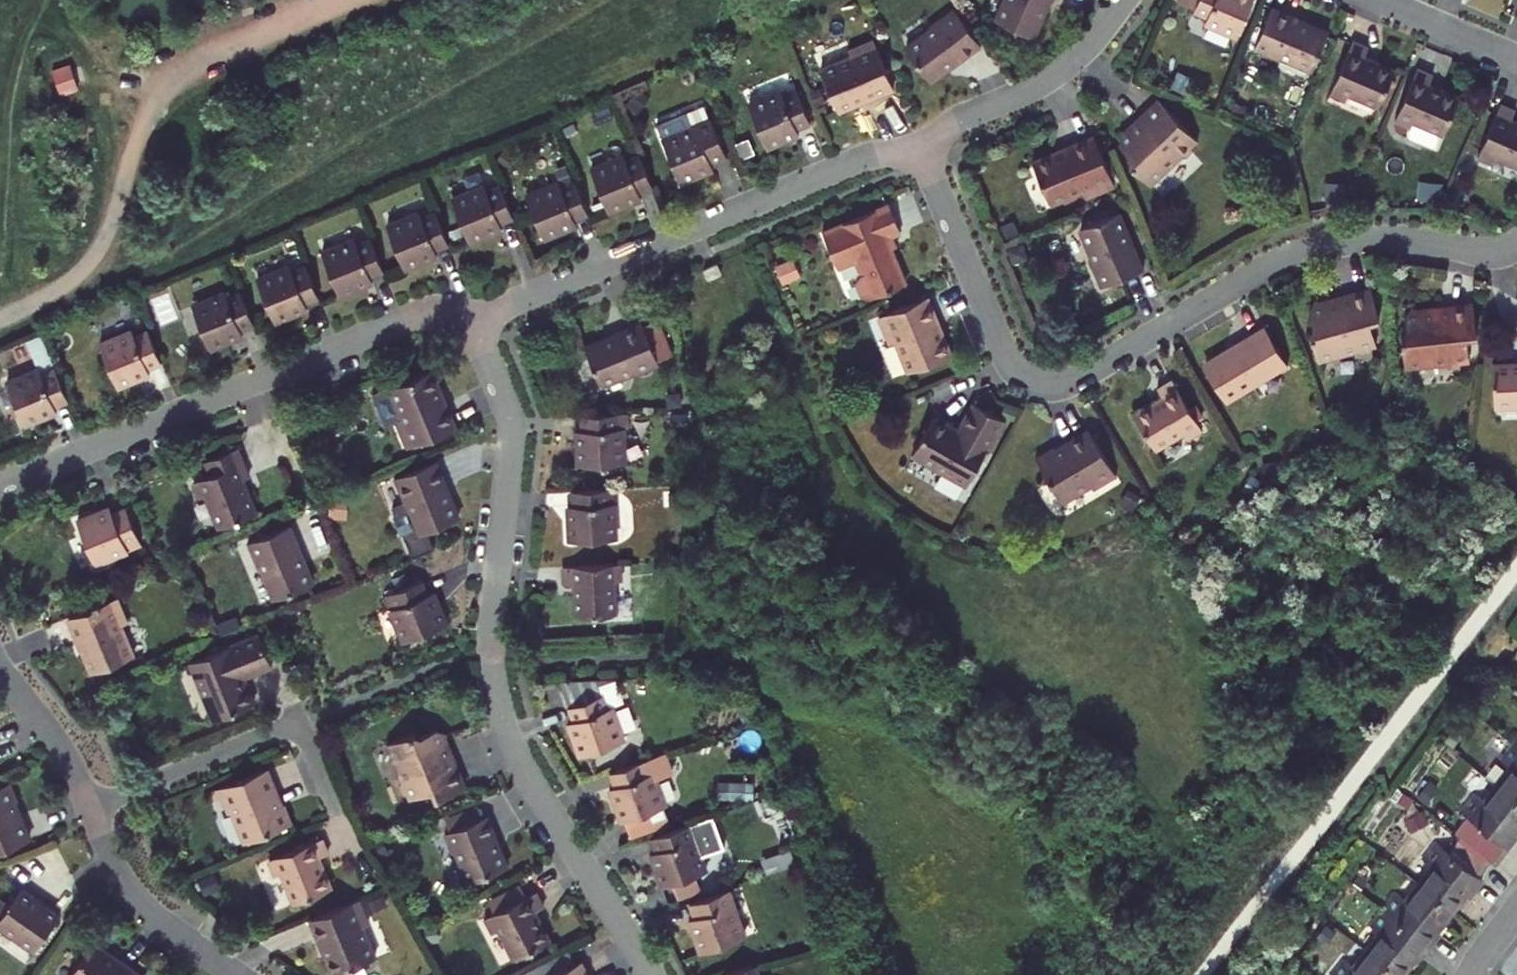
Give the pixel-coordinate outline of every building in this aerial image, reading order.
[(1055,0),(1009,0),(1001,20),(1038,36),(1052,3),(1054,4),(1055,0)] [(1199,8),(1212,14),(1210,19),(1242,32),(1256,0),(1202,0),(1199,8)] [(1302,15),(1303,12),(1277,1),(1258,45),(1284,56),(1286,53),(1316,66),(1333,28),(1302,15)] [(935,31),(907,49),(929,83),(958,65),(958,66),(982,51),(956,12),(932,27),(935,31)] [(1400,64),(1371,52),(1374,43),(1358,36),(1335,90),(1351,96),(1354,90),(1383,103),(1400,64)] [(874,44),(850,54),(852,60),(821,73),(838,115),(894,92),(874,44)] [(1465,94),(1434,81),(1439,70),(1423,63),(1400,117),(1416,124),(1418,135),(1443,145),(1465,94)] [(783,97),(781,92),(749,105),(766,148),(798,135),(796,130),(810,124),(797,91),(783,97)] [(1149,117),(1137,129),(1131,129),(1125,129),(1123,142),(1134,153),(1134,161),(1154,182),(1184,152),(1191,154),(1196,149),(1196,141),(1201,136),(1163,98),(1146,115),(1149,117)] [(1516,117),(1516,115),(1516,105),(1504,100),(1481,153),(1496,160),(1499,154),(1516,161),(1516,117)] [(1137,129),(1149,117),(1146,115),(1131,129),(1137,129)] [(726,156),(711,119),(664,138),(681,181),(713,168),(711,162),(726,156)] [(1117,183),(1097,134),(1067,146),(1069,151),(1058,156),(1056,151),(1035,159),(1052,202),(1085,189),(1087,195),(1117,183)] [(1069,151),(1067,146),(1056,151),(1058,156),(1069,151)] [(640,193),(654,187),(641,155),(626,161),(624,155),(593,168),(610,211),(631,203),(630,201),(641,197),(640,193)] [(575,220),(589,214),(576,182),(562,187),(559,182),(528,195),(545,238),(566,229),(565,227),(576,222),(575,220)] [(501,223),(514,217),(502,185),(488,191),(486,186),(453,199),(470,242),(491,233),(490,231),(502,226),(501,223)] [(873,296),(906,283),(892,246),(887,235),(893,233),(902,230),(892,204),(823,230),(838,266),(856,259),(861,271),(857,280),(862,293),(873,296)] [(1123,210),(1087,226),(1101,258),(1097,260),(1108,285),(1151,267),(1139,240),(1137,241),(1123,210)] [(436,249),(449,244),(436,212),(422,218),(420,213),(388,226),(405,268),(426,260),(425,258),(437,253),(436,249)] [(893,233),(887,235),(892,246),(898,244),(893,233)] [(371,276),(385,271),(372,238),(357,244),(355,239),(323,252),(341,295),(361,286),(360,285),(373,280),(371,276)] [(306,303),(320,297),(307,265),(293,270),(291,265),(258,278),(276,322),(296,314),(295,312),(307,306),(306,303)] [(724,276),(720,266),(707,271),(711,281),(724,276)] [(1348,295),(1332,299),(1328,297),(1321,292),(1315,303),(1319,317),(1315,323),(1323,353),(1382,338),(1376,315),(1385,313),(1377,283),(1347,291),(1348,295)] [(241,330),(255,324),(242,292),(227,298),(225,293),(193,306),(210,349),(231,340),(231,338),(243,333),(241,330)] [(910,371),(954,354),(946,335),(942,336),(938,325),(941,323),(931,296),(881,316),(892,344),(898,341),(910,371)] [(1447,308),(1430,309),(1423,304),(1420,301),(1412,310),(1413,328),(1409,332),(1412,362),(1452,359),(1455,362),(1466,361),(1469,355),(1472,355),(1471,331),(1480,330),(1478,300),(1446,303),(1447,308)] [(647,326),(661,362),(680,355),(666,319),(647,326)] [(1229,393),(1258,376),(1260,380),(1293,360),(1269,321),(1246,335),(1248,339),(1210,361),(1229,393)] [(619,334),(620,337),(589,349),(603,385),(635,373),(636,377),(663,367),(661,362),(647,326),(646,323),(619,334)] [(938,325),(942,336),(946,335),(941,323),(938,325)] [(149,368),(163,362),(150,331),(135,337),(132,331),(101,344),(118,387),(137,379),(136,378),(150,372),(149,368)] [(1210,361),(1248,339),(1246,335),(1208,358),(1210,361)] [(1500,351),(1493,391),(1516,395),(1516,354),(1500,351)] [(55,407),(70,401),(57,369),(41,375),(39,370),(7,383),(25,426),(46,417),(45,415),(56,411),(55,407)] [(412,447),(460,427),(449,401),(445,402),(440,389),(444,387),(436,369),(394,387),(407,417),(401,419),(412,447)] [(1167,392),(1139,408),(1160,443),(1187,427),(1190,432),(1205,423),(1176,375),(1162,383),(1167,392)] [(1229,393),(1231,397),(1260,380),(1258,376),(1229,393)] [(445,402),(449,401),(444,387),(440,389),(445,402)] [(915,453),(969,484),(1006,418),(976,401),(958,434),(953,430),(955,425),(953,419),(945,414),(936,416),(915,453)] [(587,416),(588,431),(585,431),(586,445),(583,445),(585,466),(631,463),(629,429),(623,429),(622,414),(587,416)] [(1055,449),(1053,446),(1036,456),(1060,496),(1088,479),(1094,489),(1118,475),(1090,428),(1068,441),(1071,446),(1058,455),(1055,449)] [(1058,455),(1071,446),(1068,441),(1055,449),(1058,455)] [(251,476),(238,445),(210,457),(216,472),(212,473),(196,480),(203,496),(208,494),(222,526),(259,511),(245,479),(251,476)] [(212,473),(216,472),(210,457),(206,459),(212,473)] [(442,459),(399,477),(409,503),(414,501),(427,534),(464,518),(450,486),(452,485),(442,459)] [(577,507),(578,522),(575,522),(577,543),(622,540),(621,505),(615,506),(614,490),(579,492),(580,507),(577,507)] [(129,505),(114,511),(113,507),(100,512),(100,511),(80,519),(97,561),(144,542),(129,505)] [(295,525),(251,543),(262,569),(266,567),(279,597),(316,582),(303,552),(306,551),(295,525)] [(626,583),(625,565),(568,567),(569,585),(579,585),(580,618),(622,616),(620,583),(626,583)] [(428,579),(389,595),(408,640),(451,622),(438,591),(433,593),(428,579)] [(86,640),(91,652),(86,654),(94,672),(136,655),(124,625),(130,623),(119,597),(103,603),(102,601),(95,603),(97,606),(71,616),(82,642),(86,640)] [(216,719),(256,702),(248,683),(244,685),(242,679),(246,677),(275,665),(262,633),(192,662),(216,719)] [(91,652),(86,640),(82,642),(86,654),(91,652)] [(579,702),(580,706),(602,699),(600,694),(579,702)] [(580,706),(574,709),(579,722),(575,724),(579,736),(577,737),(584,757),(628,742),(617,709),(612,711),(607,697),(602,699),(580,706)] [(424,734),(417,731),(389,743),(404,778),(401,784),(405,792),(411,794),(412,798),(434,789),(438,799),(466,787),(455,760),(450,762),(444,747),(447,741),(450,734),(437,729),(424,734)] [(444,747),(450,762),(455,760),(447,741),(444,747)] [(1513,770),(1500,787),(1516,800),(1516,746),(1504,763),(1513,770)] [(615,788),(620,801),(618,801),(625,821),(674,804),(669,790),(686,784),(674,752),(614,773),(619,787),(615,788)] [(280,807),(274,794),(280,791),(270,768),(221,788),(225,798),(232,814),(237,811),(250,842),(296,823),(288,804),(286,805),(280,807)] [(33,841),(23,816),(18,818),(12,806),(17,803),(21,802),(14,785),(0,790),(0,854),(33,841)] [(1516,834),(1516,833),(1516,800),(1500,787),(1487,803),(1478,797),(1464,815),(1470,819),(1457,836),(1462,840),(1492,863),(1497,866),(1516,840),(1516,834)] [(218,801),(225,798),(221,788),(214,791),(218,801)] [(280,807),(286,805),(280,791),(274,794),(280,807)] [(482,802),(450,816),(454,828),(487,815),(482,802)] [(12,806),(18,818),(23,816),(17,803),(12,806)] [(501,833),(492,812),(487,815),(454,828),(449,830),(458,851),(462,850),(475,880),(512,865),(499,833),(501,833)] [(656,853),(661,867),(659,868),(666,887),(671,886),(704,874),(715,870),(710,855),(733,847),(722,814),(654,838),(659,852),(656,853)] [(322,856),(332,853),(325,836),(271,859),(277,874),(285,871),(297,902),(335,886),(322,856)] [(1425,865),(1434,872),(1422,887),(1454,912),(1470,891),(1474,894),(1485,880),(1481,877),(1492,863),(1462,840),(1451,855),(1439,846),(1425,865)] [(671,886),(676,900),(709,888),(704,874),(671,886)] [(525,885),(494,900),(500,912),(531,896),(525,885)] [(1438,933),(1454,912),(1422,887),(1409,903),(1401,897),(1387,914),(1432,949),(1442,936),(1438,933)] [(64,917),(25,889),(12,907),(1,899),(0,901),(0,930),(36,955),(64,917)] [(541,892),(531,896),(500,912),(491,916),(499,930),(505,927),(519,957),(556,940),(540,909),(548,905),(541,892)] [(696,920),(700,932),(698,933),(705,952),(749,937),(738,905),(732,907),(727,892),(693,904),(698,919),(696,920)] [(371,922),(360,897),(312,917),(323,941),(327,939),(332,952),(328,954),(336,973),(378,955),(366,924),(371,922)] [(1382,938),(1369,954),(1397,974),(1405,974),(1418,958),(1422,962),(1432,949),(1387,914),(1373,932),(1382,938)] [(332,952),(327,939),(323,941),(328,954),(332,952)] [(114,954),(97,943),(74,974),(144,974),(123,961),(119,966),(110,960),(114,954)] [(110,960),(119,966),(123,961),(114,954),(110,960)] [(1369,954),(1356,971),(1348,965),(1340,974),(1397,974),(1369,954)] [(589,959),(557,974),(596,974),(589,959)] [(725,974),(761,974),(758,966),(725,974)]
